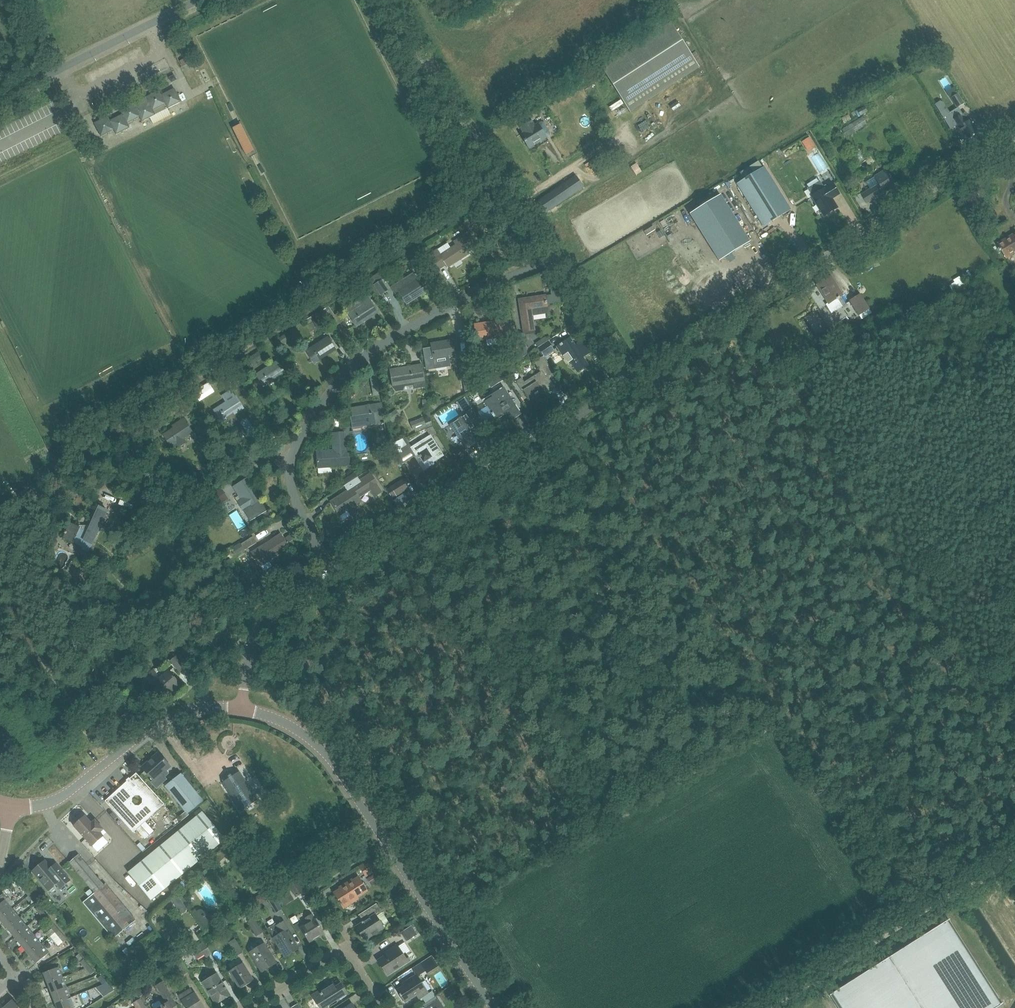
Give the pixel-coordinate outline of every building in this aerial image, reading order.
[(700,67),(671,23),(601,68),(630,112),(700,67)] [(186,59),(180,62),(183,67),(189,64),(186,59)] [(108,117),(95,124),(99,133),(101,137),(114,130),(116,135),(130,128),(128,124),(140,118),(142,122),(155,115),(153,111),(166,105),(168,109),(181,102),(179,98),(175,89),(162,96),(159,91),(146,98),(148,102),(136,108),(134,104),(120,111),(123,115),(110,121),(108,117)] [(957,108),(958,107),(964,104),(959,95),(958,93),(951,98),(957,108)] [(892,96),(884,101),(886,104),(894,99),(892,96)] [(612,111),(623,104),(620,99),(609,107),(612,111)] [(861,118),(842,130),(847,138),(867,125),(863,117),(870,112),(866,105),(856,111),(861,118)] [(946,108),(939,113),(950,130),(957,126),(958,127),(962,134),(964,133),(968,140),(979,133),(973,125),(965,112),(962,114),(960,116),(953,120),(949,113),(946,108)] [(541,123),(535,127),(532,122),(521,128),(524,133),(520,135),(529,149),(547,138),(550,136),(550,134),(544,123),(541,123)] [(245,154),(253,151),(241,123),(232,127),(245,154)] [(808,136),(800,141),(807,152),(815,147),(808,136)] [(584,165),(588,173),(596,169),(591,161),(584,165)] [(635,163),(629,167),(636,176),(641,172),(635,163)] [(764,168),(737,185),(764,227),(791,210),(764,168)] [(870,189),(861,195),(866,204),(895,186),(890,177),(885,170),(874,177),(874,178),(867,182),(870,189)] [(562,187),(537,204),(544,214),(568,197),(583,187),(577,177),(562,187)] [(819,183),(807,190),(812,197),(824,217),(837,208),(832,199),(839,195),(833,184),(824,190),(819,183)] [(720,195),(690,214),(719,262),(750,243),(720,195)] [(483,225),(477,215),(467,221),(463,223),(467,231),(471,229),(472,231),(483,225)] [(997,244),(1002,253),(1005,258),(1005,257),(1006,260),(1014,254),(1014,233),(997,244)] [(467,234),(454,243),(456,246),(445,253),(442,248),(438,251),(429,256),(433,262),(438,270),(446,265),(448,268),(470,254),(467,250),(474,245),(467,234)] [(369,277),(372,282),(382,277),(379,272),(369,277)] [(414,273),(397,284),(401,291),(399,293),(401,296),(407,305),(428,291),(423,282),(421,279),(418,280),(414,273)] [(829,304),(833,312),(842,306),(838,299),(842,296),(830,277),(817,285),(829,304)] [(381,281),(374,286),(381,295),(388,291),(381,281)] [(349,315),(351,319),(357,327),(378,313),(362,288),(354,294),(362,306),(349,315)] [(849,301),(859,316),(861,319),(872,313),(860,294),(849,301)] [(535,331),(533,316),(548,314),(547,307),(546,296),(519,300),(524,332),(535,331)] [(393,308),(396,306),(391,297),(387,299),(393,308)] [(335,316),(329,307),(322,312),(328,321),(335,316)] [(316,320),(309,325),(315,334),(322,329),(316,320)] [(501,321),(475,325),(477,341),(510,336),(508,320),(501,321)] [(289,333),(279,340),(282,345),(292,338),(289,333)] [(524,334),(517,335),(521,357),(521,358),(528,357),(524,334)] [(517,357),(521,357),(517,335),(512,336),(514,347),(516,347),(517,357)] [(307,352),(309,355),(314,364),(336,350),(329,338),(307,352)] [(570,339),(562,344),(557,347),(563,356),(569,352),(574,360),(571,362),(577,373),(588,366),(583,358),(591,352),(584,341),(576,347),(570,339)] [(432,347),(424,349),(428,370),(451,367),(449,357),(460,356),(457,340),(431,344),(432,347)] [(538,348),(543,357),(544,358),(554,351),(548,342),(538,348)] [(262,351),(247,361),(251,367),(266,357),(262,351)] [(544,358),(543,357),(534,363),(540,373),(524,383),(522,379),(516,382),(522,392),(523,391),(529,399),(547,388),(548,391),(554,387),(549,379),(555,375),(544,358)] [(256,375),(258,379),(264,387),(286,373),(278,361),(256,375)] [(471,382),(468,363),(461,364),(464,384),(471,382)] [(422,365),(416,366),(390,370),(393,386),(394,386),(395,389),(396,392),(424,388),(423,381),(424,381),(422,365)] [(504,371),(507,377),(517,371),(513,365),(504,371)] [(503,372),(490,380),(495,387),(507,379),(503,372)] [(603,372),(596,377),(601,385),(609,381),(603,372)] [(198,389),(193,392),(199,401),(204,398),(198,389)] [(227,403),(214,411),(216,414),(222,423),(226,420),(230,425),(237,421),(234,415),(244,409),(238,400),(236,397),(235,397),(231,391),(222,396),(227,403)] [(521,415),(516,406),(508,393),(507,394),(505,392),(501,394),(502,397),(487,406),(496,420),(509,412),(514,420),(521,415)] [(362,426),(368,425),(384,423),(382,404),(350,409),(353,429),(362,428),(362,426)] [(468,404),(460,409),(464,414),(472,409),(468,404)] [(451,425),(456,434),(462,442),(459,444),(464,451),(476,443),(469,432),(477,427),(469,413),(451,425)] [(430,417),(423,420),(423,418),(410,423),(413,430),(425,425),(425,424),(432,422),(430,417)] [(230,425),(227,427),(230,431),(233,429),(240,442),(255,432),(246,419),(239,423),(237,421),(230,425)] [(193,433),(187,425),(185,421),(183,423),(181,420),(172,426),(173,429),(163,436),(166,439),(171,447),(176,444),(179,448),(186,443),(183,439),(193,433)] [(140,428),(150,441),(158,432),(147,423),(140,428)] [(432,438),(437,435),(432,427),(427,430),(432,438)] [(318,468),(328,468),(350,466),(349,455),(347,455),(346,441),(345,441),(345,433),(332,434),(334,451),(317,452),(318,468)] [(432,438),(426,442),(424,440),(411,448),(416,457),(418,455),(424,464),(431,459),(432,461),(437,458),(438,460),(444,456),(432,438)] [(403,440),(391,448),(397,457),(403,453),(401,450),(407,446),(403,440)] [(218,456),(208,462),(216,473),(225,467),(218,456)] [(355,473),(343,481),(345,485),(347,484),(356,478),(358,477),(355,473)] [(348,492),(331,503),(339,516),(343,521),(350,516),(347,511),(361,502),(359,499),(370,492),(374,498),(383,492),(377,484),(371,474),(360,480),(362,483),(358,485),(348,492)] [(345,485),(344,486),(348,492),(358,485),(362,483),(360,480),(358,477),(356,478),(347,484),(345,485)] [(248,478),(234,487),(239,496),(241,500),(238,502),(250,522),(266,512),(260,501),(262,500),(248,478)] [(391,488),(387,490),(392,499),(397,496),(397,497),(409,489),(406,485),(410,482),(407,478),(403,480),(391,487),(391,488)] [(210,496),(210,497),(207,499),(213,509),(216,507),(228,500),(221,489),(210,496)] [(80,526),(79,528),(71,524),(64,539),(83,547),(82,550),(89,553),(108,511),(96,506),(90,520),(93,521),(91,526),(80,526)] [(273,540),(252,553),(255,558),(261,567),(264,572),(272,566),(269,561),(290,548),(281,535),(273,540)] [(245,550),(253,545),(257,543),(254,537),(241,545),(245,550)] [(51,538),(45,548),(52,551),(53,549),(55,549),(58,543),(51,538)] [(71,562),(67,571),(74,574),(79,566),(71,562)] [(244,573),(237,581),(244,587),(251,580),(244,573)] [(190,649),(183,654),(185,658),(192,653),(190,649)] [(187,668),(183,664),(186,661),(180,655),(177,657),(171,662),(174,666),(181,673),(187,668)] [(153,670),(147,675),(152,680),(158,675),(153,671),(153,670)] [(153,686),(157,691),(163,698),(179,684),(169,672),(153,686)] [(147,686),(142,679),(134,684),(139,691),(147,686)] [(127,713),(116,720),(119,724),(129,717),(127,713)] [(158,754),(145,765),(147,767),(144,770),(154,782),(170,767),(158,754)] [(240,812),(258,801),(240,772),(222,784),(240,812)] [(127,782),(105,802),(133,833),(165,805),(136,774),(130,779),(129,778),(126,781),(127,782)] [(166,787),(188,814),(203,802),(181,774),(166,787)] [(166,842),(153,853),(129,872),(152,901),(226,840),(203,812),(166,842)] [(85,817),(74,827),(92,847),(103,837),(100,833),(104,830),(95,820),(92,824),(85,817)] [(140,842),(136,845),(142,852),(146,849),(140,842)] [(105,884),(104,886),(78,855),(69,863),(95,893),(84,903),(114,939),(136,920),(136,919),(135,920),(112,892),(105,884)] [(61,890),(71,881),(57,864),(51,869),(45,861),(33,872),(49,892),(57,885),(61,890)] [(371,861),(361,868),(366,876),(376,870),(371,861)] [(377,873),(367,879),(371,886),(381,879),(377,873)] [(344,908),(358,899),(357,898),(367,891),(359,878),(353,882),(352,881),(340,888),(341,890),(335,894),(344,908)] [(296,897),(304,892),(297,881),(289,885),(296,897)] [(29,896),(32,893),(27,887),(23,890),(29,896)] [(294,900),(287,888),(278,894),(285,906),(294,900)] [(37,899),(32,893),(29,896),(34,902),(37,899)] [(13,910),(5,901),(8,899),(3,894),(0,897),(0,920),(13,910)] [(177,896),(171,900),(181,914),(187,910),(177,896)] [(274,896),(267,900),(275,913),(282,909),(274,896)] [(363,922),(361,923),(362,924),(357,928),(365,940),(383,928),(377,918),(381,915),(376,906),(363,914),(367,921),(364,923),(363,922)] [(41,916),(44,913),(39,907),(35,910),(41,916)] [(20,918),(13,910),(0,920),(7,929),(20,918)] [(44,913),(41,916),(46,922),(50,919),(44,913)] [(302,928),(304,933),(310,942),(323,934),(312,915),(306,919),(309,924),(302,928)] [(247,921),(257,937),(264,932),(254,917),(247,921)] [(7,929),(15,937),(27,927),(20,918),(7,929)] [(837,1007),(997,1007),(1003,1004),(949,919),(829,995),(837,1007)] [(298,949),(294,943),(292,938),(292,937),(283,922),(277,925),(276,924),(268,929),(286,957),(298,949)] [(302,929),(299,923),(293,926),(296,931),(302,929)] [(55,933),(59,930),(54,924),(50,927),(55,933)] [(401,933),(407,942),(418,935),(412,926),(401,933)] [(34,936),(27,927),(15,937),(22,946),(34,936)] [(59,930),(55,933),(63,943),(67,939),(59,930)] [(29,955),(42,945),(34,936),(22,946),(29,955)] [(243,953),(235,940),(229,943),(237,957),(243,953)] [(206,957),(211,954),(205,944),(204,942),(191,949),(192,952),(197,959),(205,954),(206,957)] [(20,955),(25,950),(20,945),(15,951),(20,955)] [(37,964),(44,958),(49,954),(42,945),(29,955),(37,964)] [(251,954),(257,963),(262,971),(276,963),(265,945),(251,954)] [(391,953),(378,961),(388,975),(410,961),(406,955),(404,956),(397,946),(389,951),(391,953)] [(80,963),(85,969),(89,966),(80,954),(77,957),(81,962),(80,963)] [(433,958),(422,966),(427,974),(438,967),(433,958)] [(182,959),(176,963),(183,976),(189,972),(182,959)] [(230,972),(235,981),(240,989),(254,981),(243,964),(230,972)] [(89,966),(85,969),(91,976),(94,972),(89,966)] [(44,974),(48,984),(63,978),(59,968),(44,974)] [(204,984),(211,995),(216,1004),(230,996),(217,975),(204,984)] [(98,979),(103,985),(107,982),(101,976),(98,979)] [(419,999),(428,994),(416,976),(403,984),(405,987),(398,991),(405,1002),(417,995),(419,999)] [(67,988),(63,978),(48,984),(52,994),(67,988)] [(114,991),(112,988),(107,982),(103,985),(108,991),(110,994),(114,991)] [(156,986),(164,1000),(172,995),(163,982),(156,986)] [(318,1004),(320,1007),(325,1007),(347,994),(341,984),(336,987),(333,983),(312,996),(318,1004)] [(56,1004),(71,998),(67,988),(52,994),(56,1004)] [(201,1002),(195,993),(194,994),(191,989),(179,996),(182,1002),(186,1007),(204,1007),(201,1002)] [(130,997),(134,1003),(137,1007),(145,1007),(140,999),(136,993),(130,997)] [(71,999),(71,998),(56,1004),(57,1007),(75,1007),(71,999)] [(442,1005),(438,999),(425,1007),(438,1007),(442,1005)]
